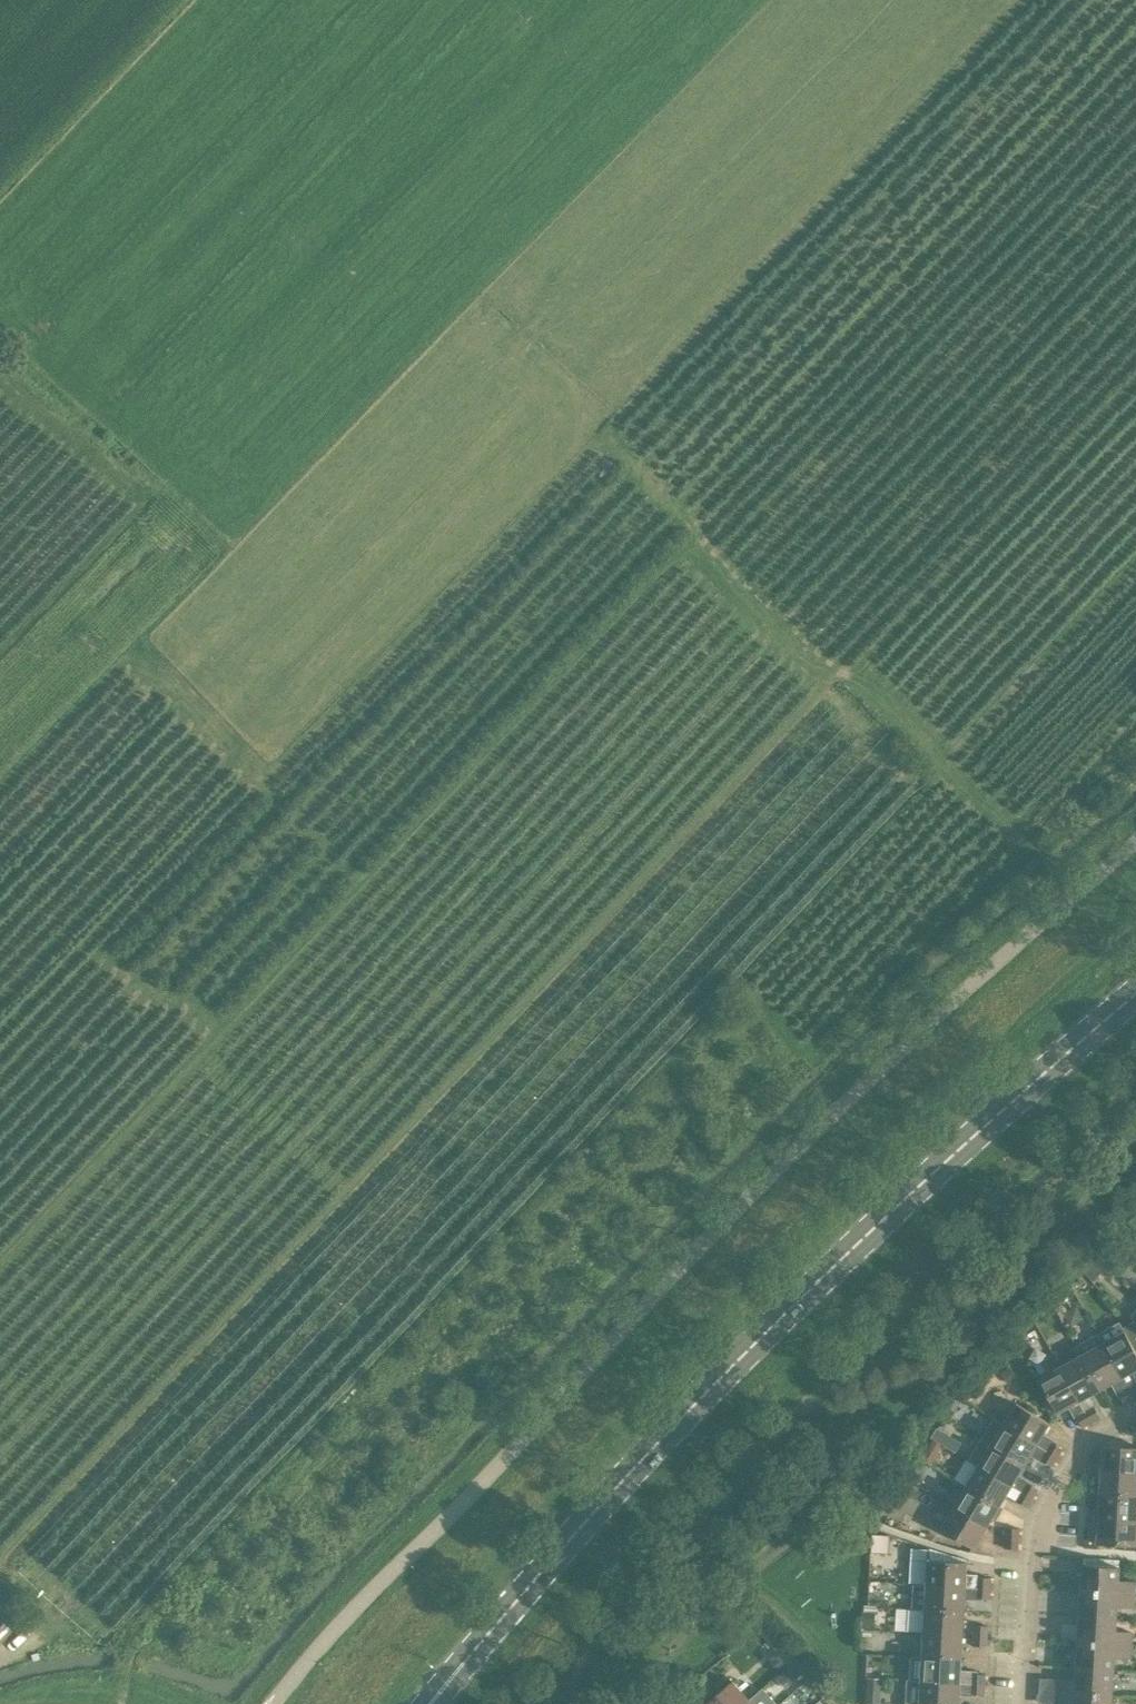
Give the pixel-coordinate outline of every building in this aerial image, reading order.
[(1134,1398),(1135,1397),(1135,1380),(1131,1371),(1135,1369),(1135,1349),(1119,1319),(1097,1332),(1103,1343),(1122,1377),(1128,1387),(1134,1398)] [(1082,1355),(1101,1388),(1113,1381),(1125,1403),(1134,1398),(1128,1387),(1122,1377),(1103,1343),(1097,1332),(1076,1343),(1082,1355)] [(1082,1355),(1061,1366),(1080,1400),(1101,1388),(1082,1355)] [(1085,1409),(1080,1400),(1061,1366),(1040,1378),(1058,1412),(1071,1404),(1083,1426),(1092,1421),(1085,1409)] [(1042,1435),(1043,1434),(1050,1422),(1017,1402),(1003,1424),(1058,1457),(1063,1448),(1042,1435)] [(1095,1404),(1085,1409),(1092,1421),(1101,1416),(1095,1404)] [(994,1418),(981,1439),(1024,1465),(1032,1453),(1053,1465),(1058,1457),(1003,1424),(994,1418)] [(1018,1476),(1018,1475),(1024,1465),(981,1439),(968,1460),(978,1466),(979,1465),(1012,1485),(1021,1491),(1022,1491),(1033,1498),(1039,1489),(1018,1476)] [(1102,1470),(1135,1472),(1135,1446),(1104,1444),(1102,1470)] [(978,1466),(966,1485),(1000,1506),(1012,1485),(979,1465),(978,1466)] [(1101,1494),(1135,1496),(1135,1472),(1102,1470),(1101,1494)] [(966,1485),(954,1506),(987,1526),(1000,1506),(966,1485)] [(1028,1506),(1033,1498),(1022,1491),(1021,1491),(1016,1499),(1028,1506)] [(1101,1494),(1099,1518),(1135,1520),(1135,1496),(1101,1494)] [(975,1547),(987,1526),(954,1506),(941,1527),(975,1547)] [(1099,1518),(1098,1542),(1135,1544),(1135,1520),(1099,1518)] [(1006,1527),(1006,1537),(1019,1538),(1020,1527),(1006,1527)] [(1019,1548),(1019,1538),(1006,1537),(1005,1547),(1019,1548)] [(929,1558),(927,1583),(966,1586),(977,1586),(990,1587),(991,1577),(966,1575),(967,1560),(929,1558)] [(1083,1565),(1081,1591),(1135,1594),(1135,1581),(1119,1580),(1120,1567),(1083,1565)] [(966,1586),(927,1583),(926,1608),(964,1610),(965,1596),(990,1597),(990,1587),(977,1586),(966,1586)] [(1134,1607),(1135,1594),(1081,1591),(1080,1616),(1117,1619),(1118,1606),(1134,1607)] [(1,1605),(0,1606),(0,1639),(17,1620),(1,1605)] [(926,1608),(925,1632),(963,1634),(964,1610),(926,1608)] [(1116,1631),(1117,1619),(1080,1616),(1078,1642),(1131,1645),(1132,1632),(1116,1631)] [(975,1624),(974,1635),(988,1636),(988,1625),(975,1624)] [(788,1663),(795,1657),(768,1627),(762,1633),(788,1663)] [(925,1632),(923,1656),(962,1658),(963,1634),(925,1632)] [(987,1645),(988,1636),(974,1635),(973,1644),(987,1645)] [(1131,1658),(1131,1645),(1078,1642),(1077,1667),(1114,1669),(1115,1657),(1131,1658)] [(911,1680),(922,1680),(961,1682),(985,1684),(986,1673),(961,1671),(962,1658),(923,1656),(912,1656),(911,1680)] [(1112,1695),(1114,1669),(1077,1667),(1076,1680),(1060,1679),(1059,1692),(1112,1695)] [(750,1699),(733,1680),(705,1703),(744,1703),(750,1699)] [(985,1684),(961,1682),(922,1680),(911,1680),(910,1680),(908,1703),(959,1703),(960,1692),(984,1693),(985,1684)] [(1112,1695),(1059,1692),(1058,1703),(1112,1703),(1112,1695)]
